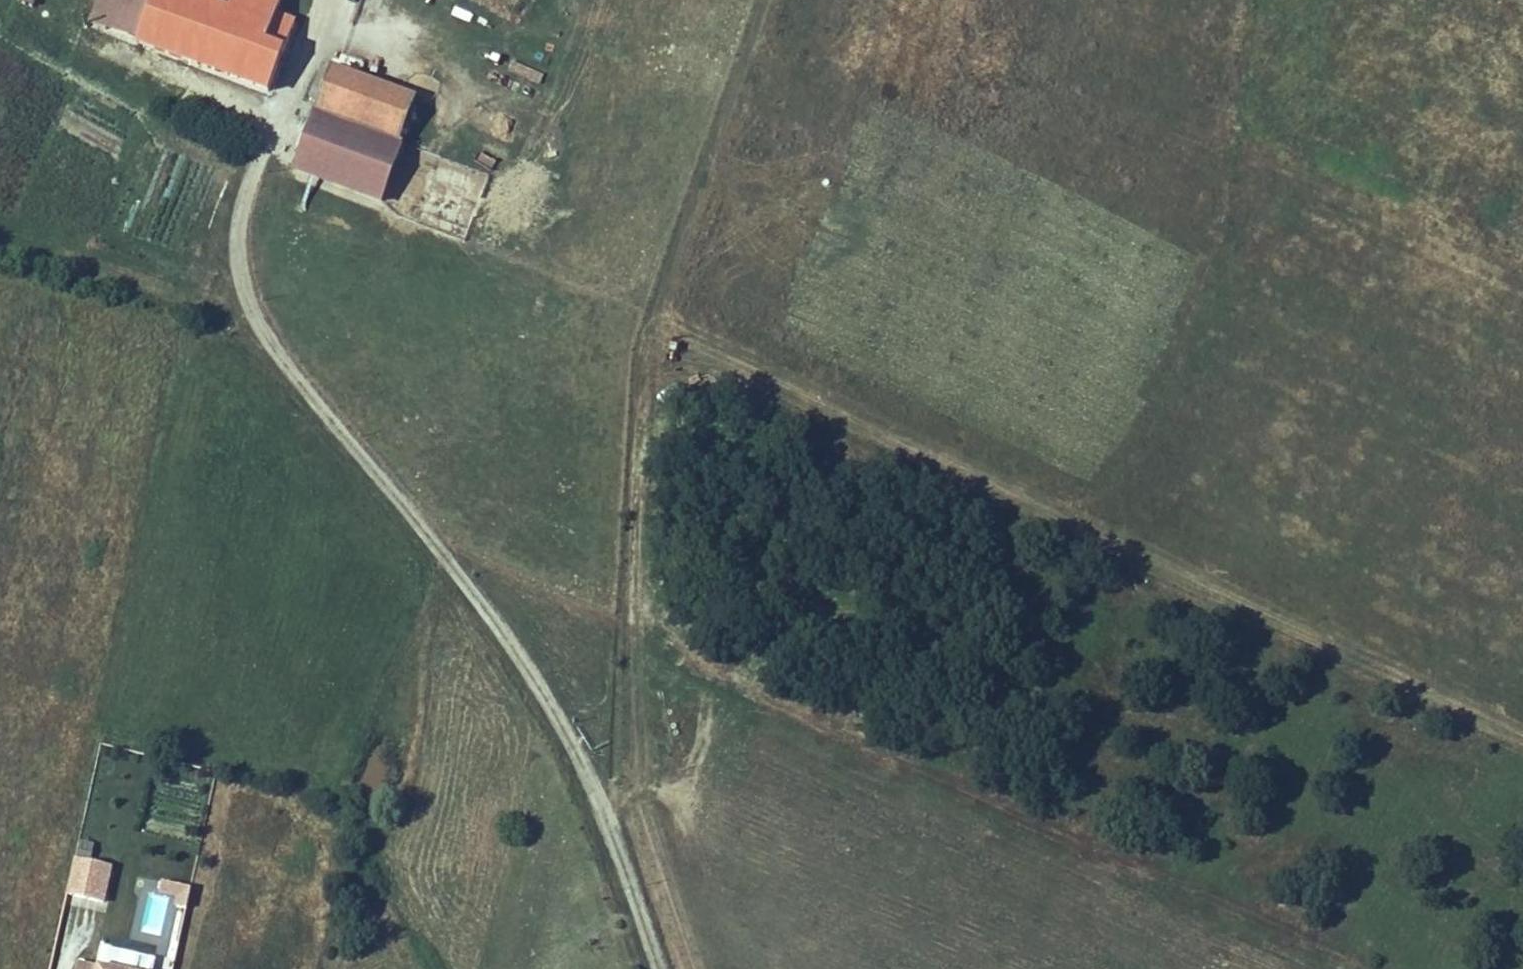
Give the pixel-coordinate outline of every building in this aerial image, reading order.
[(88,22),(265,93),(280,57),(292,26),(271,18),(278,0),(229,0),(224,12),(193,0),(97,0),(88,22)] [(309,92),(320,97),(331,71),(319,67),(309,92)] [(331,71),(320,97),(348,109),(358,81),(331,71)] [(320,97),(291,166),(387,203),(407,153),(400,151),(407,135),(390,131),(413,102),(358,81),(348,109),(320,97)] [(74,860),(67,895),(103,903),(111,869),(74,860)] [(155,881),(142,932),(168,939),(176,911),(184,913),(190,890),(155,881)] [(99,968),(103,968),(153,968),(156,959),(103,948),(99,968)]
